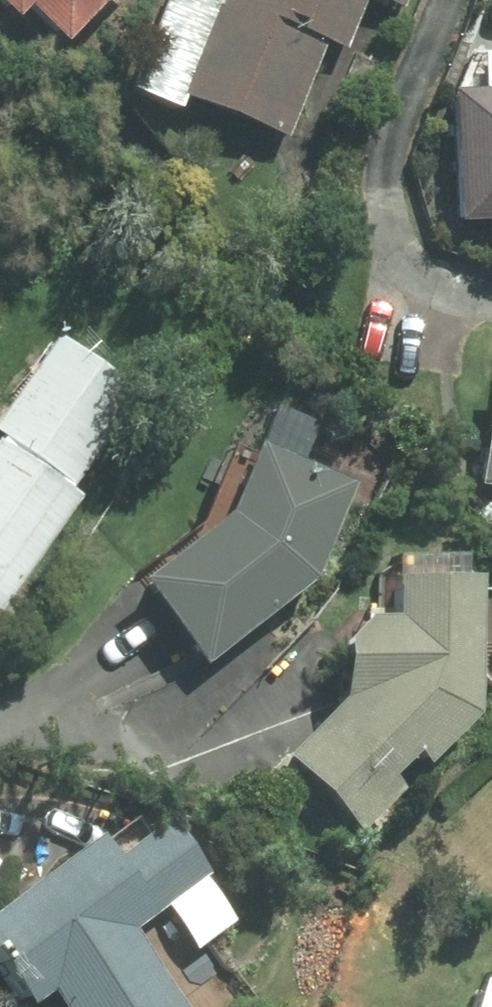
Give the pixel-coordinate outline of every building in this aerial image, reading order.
[(35,60),(93,0),(0,0),(0,27),(35,60)] [(204,9),(182,0),(155,0),(115,102),(162,120),(167,109),(271,149),(310,51),(334,60),(357,2),(395,17),(401,0),(208,0),(204,9)] [(55,513),(53,508),(114,407),(30,351),(0,397),(0,599),(55,513)] [(490,364),(488,383),(471,381),(460,499),(491,501),(491,364),(490,364)] [(200,529),(115,597),(183,680),(291,593),(324,498),(282,483),(300,432),(262,418),(244,469),(222,464),(200,529)] [(446,596),(362,598),(362,620),(348,619),(349,637),(337,637),(308,662),(309,682),(316,715),(255,781),(341,845),(381,803),(367,791),(389,768),(404,778),(451,730),(446,596)] [(0,906),(0,1006),(29,1006),(31,1005),(33,1006),(165,1006),(113,943),(181,889),(138,835),(88,874),(70,851),(0,906)] [(482,976),(472,1006),(491,1006),(491,980),(482,976)]
